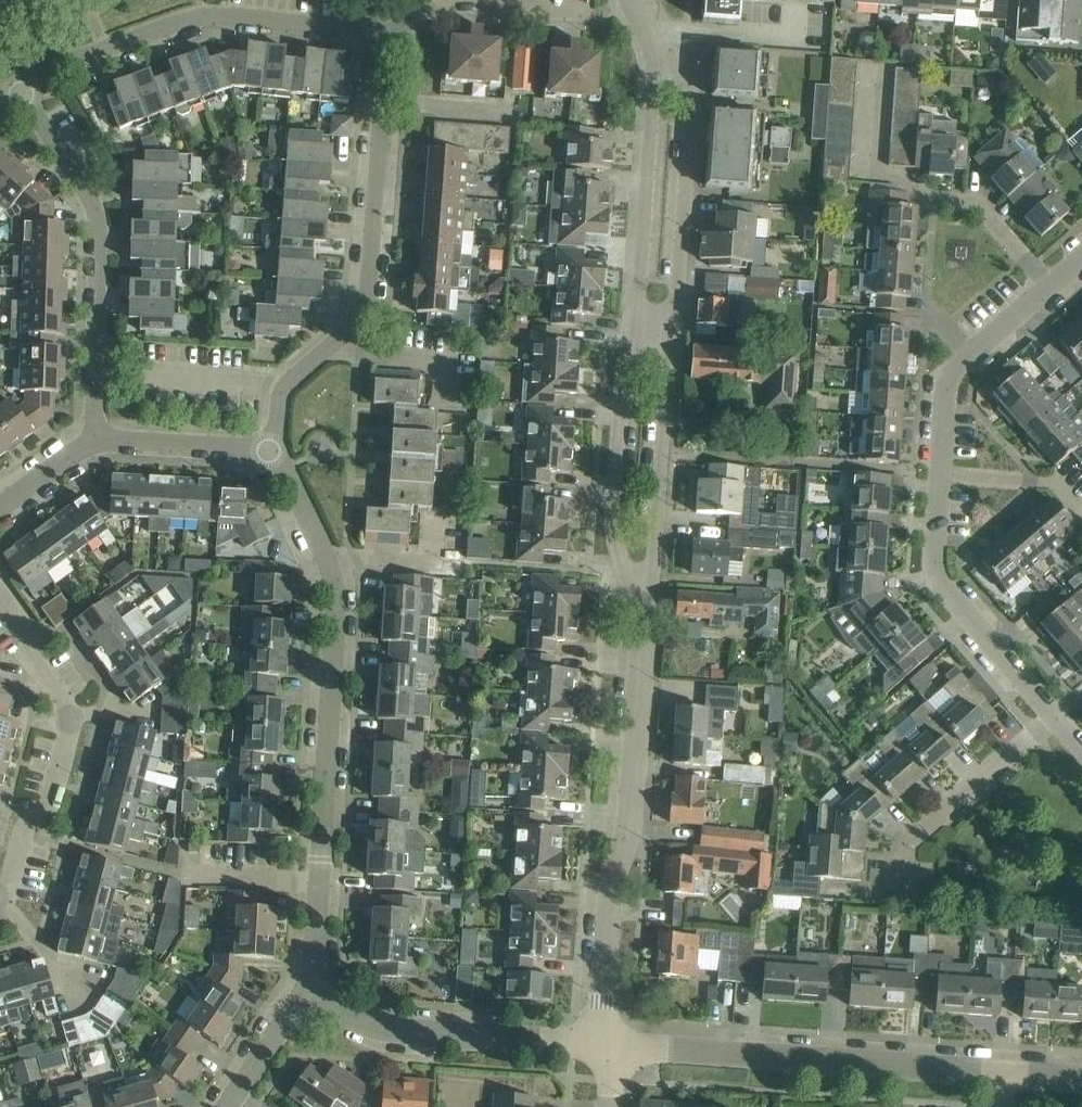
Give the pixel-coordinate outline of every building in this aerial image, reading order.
[(702,22),(739,24),(740,0),(704,0),(702,22)] [(879,5),(880,0),(841,0),(840,9),(856,10),(857,4),(879,5)] [(917,14),(917,0),(880,0),(879,5),(902,7),(902,13),(917,14)] [(955,10),(955,0),(917,0),(917,14),(954,16),(955,10)] [(955,10),(956,10),(955,25),(976,27),(977,18),(1006,20),(1007,0),(955,0),(955,10)] [(1048,41),(1051,0),(1020,0),(1020,9),(1017,9),(1015,41),(1048,43),(1048,41)] [(1048,41),(1078,43),(1080,13),(1081,13),(1081,0),(1051,0),(1048,41)] [(481,41),(481,42),(480,48),(471,47),(471,40),(452,39),(449,75),(455,81),(476,83),(491,84),(497,79),(500,42),(481,41)] [(990,41),(990,52),(1001,52),(1001,41),(990,41)] [(260,95),(266,45),(248,43),(247,54),(230,52),(218,56),(230,88),(233,86),(248,88),(248,93),(260,95)] [(901,44),(899,62),(913,63),(914,45),(901,44)] [(286,47),(266,45),(260,95),(275,96),(276,92),(290,94),(294,59),(285,58),(286,47)] [(512,89),(532,90),(535,48),(516,47),(514,68),(512,89)] [(215,93),(230,88),(218,56),(208,60),(204,49),(186,56),(203,103),(217,98),(215,93)] [(306,100),(319,101),(325,52),(306,49),(305,61),(294,59),(290,94),(307,95),(306,100)] [(713,96),(766,100),(770,54),(716,50),(713,96)] [(325,52),(319,101),(333,103),(334,98),(350,100),(354,66),(343,65),(344,54),(325,52)] [(1039,52),(1026,63),(1043,83),(1056,72),(1039,52)] [(580,54),(580,56),(579,62),(570,61),(570,54),(551,53),(548,89),(553,95),(589,98),(596,92),(599,56),(580,54)] [(203,103),(186,56),(169,63),(172,73),(163,76),(177,114),(182,116),(189,113),(191,107),(203,103)] [(987,60),(986,68),(998,68),(998,57),(992,56),(987,60)] [(830,70),(856,72),(857,60),(831,58),(830,70)] [(894,80),(920,82),(921,70),(895,68),(894,80)] [(149,70),(131,76),(149,123),(162,118),(160,114),(174,108),(176,113),(177,114),(163,76),(153,80),(149,70)] [(856,72),(830,70),(830,82),(855,84),(856,72)] [(149,123),(131,76),(114,83),(117,93),(107,97),(119,129),(134,123),(136,128),(149,123)] [(977,77),(976,89),(995,91),(996,79),(977,77)] [(894,80),(894,92),(920,94),(920,82),(894,80)] [(829,85),(829,94),(854,96),(855,84),(830,82),(829,85)] [(825,140),(826,131),(827,119),(828,107),(829,94),(829,85),(814,83),(810,139),(825,140)] [(919,106),(920,94),(894,92),(893,104),(919,106)] [(828,107),(854,108),(854,96),(829,94),(828,107)] [(893,104),(892,117),(918,118),(918,115),(919,106),(893,104)] [(827,119),(853,121),(854,108),(828,107),(827,119)] [(787,164),(788,151),(789,151),(791,130),(771,128),(771,132),(764,132),(765,113),(712,109),(706,187),(759,191),(763,146),(770,146),(769,150),(770,150),(769,163),(787,164)] [(953,176),(953,169),(966,170),(969,133),(955,132),(956,122),(933,121),(933,116),(918,115),(918,118),(917,131),(916,143),(915,155),(914,167),(916,167),(916,161),(929,162),(928,174),(953,176)] [(891,129),(917,131),(918,118),(892,117),(891,129)] [(826,131),(852,133),(853,121),(827,119),(826,131)] [(433,148),(446,149),(448,122),(435,122),(433,148)] [(448,122),(446,149),(458,150),(460,123),(448,122)] [(458,150),(468,150),(471,151),(473,124),(460,123),(458,150)] [(473,124),(471,151),(483,152),(485,125),(473,124)] [(483,152),(496,152),(498,126),(485,125),(483,152)] [(511,127),(498,126),(496,152),(509,153),(511,127)] [(592,129),(566,127),(565,140),(569,140),(567,166),(610,168),(611,142),(591,141),(592,129)] [(890,141),(916,143),(917,131),(891,129),(890,141)] [(1007,198),(1012,194),(1039,169),(1043,165),(1032,152),(1032,147),(1031,146),(1027,146),(1021,139),(1017,139),(1014,141),(1005,130),(974,157),(984,168),(992,161),(1000,171),(991,179),(1007,198)] [(271,131),(268,150),(283,152),(282,161),(331,165),(333,146),(322,145),(322,135),(317,134),(316,134),(315,134),(306,133),(301,133),(288,132),(288,133),(271,131)] [(826,131),(825,140),(825,143),(851,145),(852,133),(826,131)] [(153,135),(141,139),(146,153),(160,153),(153,135)] [(233,137),(221,139),(224,156),(236,154),(233,137)] [(890,141),(889,153),(915,155),(916,143),(890,141)] [(851,145),(825,143),(824,155),(850,157),(851,145)] [(218,144),(209,147),(213,156),(222,153),(218,144)] [(1073,152),(1081,162),(1081,145),(1073,152)] [(429,159),(428,171),(477,174),(477,165),(467,164),(468,150),(458,150),(446,149),(433,148),(424,147),(423,158),(429,159)] [(239,150),(238,158),(251,159),(252,151),(239,150)] [(19,163),(12,156),(8,160),(0,153),(0,185),(19,163)] [(133,163),(132,183),(190,184),(191,154),(160,153),(146,153),(145,153),(144,164),(133,163)] [(889,153),(888,165),(914,167),(915,155),(889,153)] [(850,157),(824,155),(823,167),(849,169),(850,157)] [(218,159),(217,169),(229,170),(229,160),(218,159)] [(330,184),(331,165),(282,161),(281,176),(278,175),(270,180),(269,190),(318,194),(319,183),(330,184)] [(25,212),(53,200),(24,174),(28,170),(19,163),(0,185),(0,204),(7,210),(4,215),(10,220),(25,212)] [(515,164),(514,177),(523,177),(527,175),(528,165),(515,164)] [(849,169),(823,167),(822,180),(834,180),(848,181),(849,169)] [(553,169),(550,207),(609,210),(607,210),(608,185),(588,183),(589,171),(553,169)] [(1058,191),(1039,169),(1012,194),(1020,203),(1017,207),(1025,200),(1034,210),(1025,218),(1041,237),(1068,213),(1053,195),(1058,191)] [(421,184),(420,194),(464,198),(465,184),(476,185),(477,174),(428,171),(427,184),(421,184)] [(822,180),(821,191),(822,191),(825,191),(827,192),(832,189),(833,188),(834,180),(822,180)] [(143,202),(143,212),(192,213),(192,212),(196,213),(197,198),(182,198),(182,185),(190,185),(190,184),(132,183),(132,202),(143,202)] [(279,206),(278,220),(327,224),(328,205),(317,204),(318,194),(269,190),(269,191),(284,192),(283,207),(279,206)] [(865,227),(875,227),(915,230),(916,207),(907,207),(908,193),(869,190),(865,227)] [(424,218),(473,221),(474,212),(463,211),(464,198),(420,194),(420,205),(425,205),(424,218)] [(52,223),(53,200),(25,212),(24,245),(68,246),(68,235),(63,235),(63,223),(52,223)] [(525,226),(527,206),(513,205),(511,225),(525,226)] [(609,210),(550,207),(548,244),(584,246),(585,235),(607,236),(609,210)] [(805,207),(804,216),(817,216),(817,208),(805,207)] [(191,224),(192,213),(143,212),(143,222),(131,222),(131,241),(181,242),(181,231),(185,231),(191,224)] [(717,214),(716,235),(754,238),(755,216),(717,214)] [(472,231),(473,221),(424,218),(423,231),(417,230),(417,241),(461,244),(462,231),(472,231)] [(327,224),(278,220),(277,231),(272,231),(265,236),(264,248),(280,249),(279,250),(313,252),(314,242),(325,243),(327,224)] [(913,252),(915,230),(875,227),(874,245),(880,245),(880,250),(913,252)] [(805,229),(803,242),(814,243),(815,230),(805,229)] [(823,232),(822,245),(833,246),(834,233),(823,232)] [(752,263),(754,238),(716,235),(702,234),(700,259),(711,260),(710,266),(727,267),(728,261),(752,263)] [(141,271),(188,272),(188,243),(181,243),(181,242),(131,241),(130,261),(141,261),(141,271)] [(421,252),(421,265),(470,269),(471,256),(460,255),(461,244),(417,241),(416,252),(421,252)] [(214,244),(214,255),(225,255),(225,244),(214,244)] [(13,267),(62,268),(62,256),(67,257),(68,246),(24,245),(24,257),(13,257),(13,267)] [(832,260),(833,246),(822,245),(821,260),(832,260)] [(559,287),(603,290),(605,264),(583,263),(583,251),(558,249),(557,262),(560,262),(559,287)] [(312,262),(313,252),(279,250),(278,265),(274,265),(273,278),(322,282),(324,263),(312,262)] [(873,254),(871,272),(911,274),(913,252),(880,250),(880,255),(873,254)] [(503,252),(490,252),(489,270),(502,270),(503,252)] [(228,260),(228,273),(240,273),(240,266),(236,260),(228,260)] [(468,292),(470,269),(421,265),(420,278),(414,277),(413,288),(468,292)] [(61,280),(62,268),(13,267),(12,277),(23,277),(23,290),(66,291),(67,280),(61,280)] [(752,268),(751,277),(778,279),(778,269),(752,268)] [(510,269),(509,283),(516,283),(517,269),(510,269)] [(188,272),(141,271),(141,281),(130,281),(129,300),(179,301),(179,287),(175,287),(175,272),(188,272)] [(869,308),(882,309),(904,310),(905,297),(910,297),(911,274),(871,272),(866,271),(865,294),(870,295),(869,308)] [(705,286),(727,287),(728,276),(705,274),(705,286)] [(267,292),(266,307),(309,310),(310,300),(321,301),(322,282),(273,278),(272,293),(267,292)] [(506,278),(499,278),(489,288),(489,294),(505,296),(506,278)] [(727,293),(727,287),(705,286),(704,297),(727,299),(727,293)] [(603,291),(603,290),(559,287),(557,311),(553,310),(552,324),(578,326),(579,314),(599,315),(601,290),(603,291)] [(819,287),(818,304),(830,305),(834,305),(835,288),(819,287)] [(468,292),(413,288),(412,299),(418,299),(417,312),(427,313),(426,325),(468,328),(470,305),(457,304),(457,291),(468,292)] [(66,291),(23,290),(23,302),(12,301),(11,312),(60,313),(61,301),(66,301),(66,291)] [(727,293),(727,299),(726,301),(698,299),(696,324),(718,326),(740,327),(743,294),(727,293)] [(179,301),(129,300),(129,319),(140,319),(140,330),(173,331),(174,314),(179,315),(179,301)] [(309,311),(309,310),(266,307),(252,306),(251,320),(256,320),(254,336),(288,339),(289,328),(300,329),(301,310),(309,311)] [(817,310),(817,318),(835,319),(835,311),(817,310)] [(22,322),(21,334),(27,334),(54,335),(65,335),(65,324),(60,324),(60,313),(11,312),(11,322),(22,322)] [(866,349),(906,352),(907,329),(903,329),(904,316),(875,313),(874,333),(867,332),(866,348),(866,349)] [(1081,316),(1074,323),(1081,332),(1081,316)] [(1074,323),(1066,330),(1070,334),(1059,343),(1081,369),(1081,332),(1074,323)] [(537,340),(535,364),(579,368),(579,367),(576,367),(578,342),(558,341),(559,329),(534,327),(533,340),(537,340)] [(54,347),(54,335),(27,334),(21,334),(10,333),(10,346),(21,347),(21,368),(64,370),(64,359),(59,359),(59,347),(54,347)] [(1070,363),(1052,342),(1042,350),(1060,371),(1070,363)] [(797,353),(707,347),(694,346),(692,378),(768,383),(766,408),(793,410),(797,353)] [(866,349),(866,348),(857,348),(855,370),(864,370),(864,371),(904,374),(906,352),(866,349)] [(814,354),(813,367),(824,368),(825,355),(814,354)] [(1004,416),(1037,387),(1013,359),(993,376),(1002,386),(993,394),(1002,404),(998,408),(1004,416)] [(577,393),(579,368),(535,364),(533,389),(529,389),(528,402),(554,404),(554,392),(577,393)] [(823,391),(824,368),(813,367),(812,390),(823,391)] [(26,392),(25,403),(53,417),(53,392),(58,392),(58,380),(64,380),(64,370),(21,368),(20,392),(26,392)] [(376,370),(375,381),(384,382),(384,371),(376,370)] [(384,371),(384,382),(392,382),(393,371),(384,371)] [(392,382),(401,383),(402,372),(393,371),(392,382)] [(855,393),(862,393),(903,396),(904,374),(864,371),(857,371),(855,393)] [(402,372),(401,383),(410,383),(410,372),(402,372)] [(410,372),(410,383),(419,384),(419,373),(410,372)] [(392,382),(384,382),(375,381),(374,403),(403,405),(403,410),(417,411),(419,384),(410,383),(401,383),(392,382)] [(1045,396),(1037,387),(1004,416),(1011,424),(1015,420),(1024,430),(1062,396),(1057,390),(1045,396)] [(868,412),(868,416),(901,418),(903,396),(862,393),(861,411),(868,412)] [(1068,402),(1062,396),(1024,430),(1033,440),(1028,443),(1035,451),(1068,422),(1060,413),(1068,402)] [(806,397),(805,410),(816,411),(817,398),(806,397)] [(0,409),(0,423),(16,445),(33,432),(33,431),(53,417),(25,403),(17,409),(11,401),(0,409)] [(531,419),(529,445),(573,448),(575,422),(552,420),(553,408),(528,406),(527,419),(531,419)] [(394,410),(393,432),(436,435),(437,412),(417,411),(403,410),(394,410)] [(816,435),(816,434),(818,412),(805,411),(803,434),(809,434),(816,435)] [(899,440),(901,418),(868,416),(868,421),(852,420),(850,437),(899,440)] [(1068,422),(1035,451),(1042,459),(1046,456),(1055,466),(1071,452),(1081,464),(1081,439),(1068,422)] [(0,423),(0,456),(16,445),(0,423)] [(400,458),(434,460),(434,458),(435,458),(436,435),(393,432),(391,455),(400,455),(400,458)] [(819,435),(816,434),(816,435),(809,434),(807,457),(817,457),(819,435)] [(898,463),(899,440),(850,437),(849,454),(865,455),(865,461),(898,463)] [(573,448),(529,445),(527,469),(523,469),(522,482),(548,483),(549,471),(569,473),(571,448),(573,448)] [(443,461),(463,462),(464,452),(444,451),(443,461)] [(391,460),(389,483),(433,486),(434,463),(434,460),(400,458),(400,461),(391,460)] [(462,472),(463,462),(443,461),(443,471),(462,472)] [(740,516),(742,499),(759,500),(761,468),(710,464),(708,487),(698,486),(697,513),(740,516)] [(815,484),(816,470),(806,470),(805,484),(815,484)] [(845,510),(845,511),(888,514),(890,490),(878,489),(879,476),(883,476),(883,475),(848,473),(847,496),(853,496),(852,511),(845,510)] [(136,516),(138,477),(112,476),(111,489),(102,488),(86,500),(102,521),(110,515),(136,516)] [(162,479),(138,477),(136,516),(150,517),(150,531),(159,532),(162,479)] [(170,518),(184,519),(187,480),(162,479),(159,532),(169,532),(170,518)] [(187,480),(184,519),(199,520),(198,535),(208,535),(211,481),(187,480)] [(433,486),(389,483),(388,505),(397,506),(411,507),(432,508),(433,486)] [(525,499),(523,524),(567,527),(567,526),(565,526),(567,501),(547,500),(547,488),(522,486),(521,499),(525,499)] [(247,491),(220,489),(218,511),(218,523),(243,524),(246,531),(239,534),(245,548),(250,546),(269,536),(256,510),(246,509),(247,491)] [(84,497),(64,512),(87,544),(99,535),(107,546),(116,540),(102,521),(86,500),(84,497)] [(1059,545),(1069,536),(1080,544),(1081,543),(1081,533),(1053,500),(1043,509),(1039,504),(1031,511),(1059,545)] [(391,535),(400,535),(409,536),(411,507),(397,506),(397,511),(367,509),(365,533),(374,534),(383,534),(391,535)] [(888,514),(845,511),(845,523),(839,523),(837,548),(885,552),(887,527),(875,527),(876,514),(888,515),(888,514)] [(1027,522),(1017,531),(1050,569),(1056,564),(1050,552),(1059,545),(1031,511),(1023,518),(1027,522)] [(64,512),(45,526),(76,569),(84,563),(76,551),(87,544),(64,512)] [(798,516),(797,516),(750,513),(749,530),(779,532),(785,532),(795,533),(796,533),(798,516)] [(566,553),(567,527),(523,524),(521,548),(517,548),(516,561),(542,563),(543,551),(566,553)] [(24,540),(47,572),(59,564),(67,575),(76,569),(45,526),(24,540)] [(742,563),(743,547),(778,550),(778,547),(779,532),(749,530),(732,529),(731,546),(728,546),(728,545),(694,543),(692,573),(726,576),(727,562),(742,563)] [(800,545),(813,546),(814,532),(801,531),(800,545)] [(1044,575),(1050,569),(1017,531),(1007,539),(1004,535),(996,542),(1024,575),(1033,567),(1044,575)] [(779,532),(778,547),(795,548),(796,533),(795,533),(785,532),(779,532)] [(373,543),(374,534),(365,533),(365,542),(373,543)] [(383,534),(374,534),(373,543),(382,543),(383,534)] [(382,543),(391,544),(391,535),(383,534),(382,543)] [(400,535),(391,535),(391,544),(399,544),(400,535)] [(400,535),(399,544),(408,545),(409,536),(400,535)] [(468,538),(467,558),(491,559),(493,540),(468,538)] [(26,587),(47,572),(24,540),(3,555),(26,587)] [(1024,575),(996,542),(988,549),(991,553),(981,562),(1006,591),(1024,575)] [(813,546),(800,545),(799,560),(811,561),(813,546)] [(839,607),(875,595),(874,594),(870,596),(871,575),(883,576),(885,552),(837,548),(835,571),(841,571),(839,606),(839,607)] [(168,557),(167,570),(179,570),(180,558),(168,557)] [(128,559),(108,574),(116,584),(136,569),(128,559)] [(198,560),(198,571),(211,572),(211,561),(198,560)] [(262,563),(246,562),(245,581),(257,582),(256,603),(267,604),(289,605),(291,578),(283,577),(284,564),(262,563)] [(768,569),(767,587),(783,589),(784,570),(768,569)] [(386,587),(384,614),(416,616),(417,596),(431,597),(432,577),(395,575),(394,588),(386,587)] [(535,588),(534,613),(579,616),(581,591),(558,589),(559,577),(533,575),(532,588),(535,588)] [(1074,576),(1068,582),(1074,589),(1080,583),(1074,576)] [(178,579),(143,577),(155,595),(170,584),(178,579)] [(178,579),(170,584),(184,603),(188,601),(192,598),(193,580),(178,579)] [(725,626),(725,623),(741,624),(741,614),(756,615),(755,633),(778,635),(781,593),(762,591),(762,589),(736,588),(736,596),(678,593),(676,616),(710,619),(709,625),(725,626)] [(73,623),(88,644),(119,621),(111,611),(124,601),(117,591),(73,623)] [(1081,621),(1081,594),(1079,591),(1053,614),(1037,628),(1044,636),(1048,633),(1056,642),(1081,621)] [(839,607),(839,606),(826,610),(831,615),(829,617),(845,641),(849,645),(861,654),(863,652),(868,658),(873,654),(909,623),(893,605),(884,612),(870,597),(875,595),(839,607)] [(1046,597),(1044,598),(1025,614),(1033,624),(1054,606),(1046,597)] [(478,620),(480,601),(468,600),(467,619),(478,620)] [(119,621),(88,644),(103,664),(188,602),(188,601),(184,603),(145,632),(140,625),(128,634),(119,621)] [(76,613),(68,602),(47,617),(55,628),(76,613)] [(103,664),(117,683),(148,661),(140,650),(191,613),(191,606),(188,602),(103,664)] [(254,626),(252,647),(286,650),(288,623),(280,622),(281,609),(243,607),(242,625),(254,626)] [(579,616),(534,613),(532,638),(528,637),(527,650),(554,652),(554,640),(575,642),(576,617),(579,617),(579,616)] [(416,618),(416,616),(384,614),(382,641),(391,642),(390,655),(434,657),(434,656),(429,655),(430,640),(428,640),(428,639),(433,639),(434,619),(416,618)] [(1056,642),(1065,652),(1061,656),(1068,664),(1081,652),(1081,621),(1056,642)] [(909,623),(873,654),(888,672),(884,675),(884,693),(885,695),(902,680),(928,657),(927,656),(924,659),(916,649),(925,641),(909,623)] [(206,630),(195,630),(195,633),(192,633),(191,643),(205,644),(206,630)] [(285,676),(286,650),(252,647),(251,668),(239,667),(238,686),(276,688),(276,676),(285,676)] [(462,647),(461,659),(476,659),(476,648),(462,647)] [(155,687),(162,698),(183,682),(176,672),(172,675),(163,663),(164,652),(163,650),(148,661),(117,683),(131,704),(155,687)] [(477,650),(477,659),(490,659),(490,650),(477,650)] [(1068,664),(1074,672),(1079,668),(1081,672),(1081,652),(1068,664)] [(381,665),(379,693),(425,696),(426,675),(433,675),(434,657),(390,655),(389,666),(381,665)] [(530,669),(528,693),(573,696),(573,695),(571,695),(572,682),(578,682),(579,670),(553,668),(554,656),(527,655),(526,668),(530,669)] [(191,671),(191,681),(205,681),(206,671),(191,671)] [(960,672),(926,701),(961,742),(983,723),(983,717),(992,709),(960,672)] [(916,675),(909,681),(922,696),(927,688),(916,675)] [(818,702),(833,690),(837,686),(828,676),(809,692),(818,702)] [(2,680),(0,681),(0,705),(8,707),(12,694),(2,680)] [(161,709),(188,711),(188,703),(188,702),(189,690),(183,682),(162,698),(161,709)] [(458,683),(456,698),(472,699),(473,684),(458,683)] [(276,688),(238,686),(237,704),(236,724),(281,727),(283,701),(275,700),(276,688)] [(675,736),(722,738),(723,724),(724,711),(736,712),(738,688),(706,686),(705,709),(677,707),(675,736)] [(765,687),(764,704),(769,704),(770,702),(782,703),(783,688),(765,687)] [(841,700),(833,690),(818,702),(827,713),(841,700)] [(425,696),(379,693),(378,719),(386,720),(385,733),(428,735),(431,696),(425,696)] [(573,699),(573,696),(528,693),(527,717),(522,717),(521,730),(548,731),(549,720),(571,721),(572,716),(578,716),(579,699),(573,699)] [(456,698),(455,712),(471,714),(472,699),(456,698)] [(891,698),(884,703),(887,707),(894,701),(891,698)] [(893,730),(928,771),(949,752),(950,746),(958,739),(961,742),(926,701),(909,716),(917,725),(901,739),(893,730)] [(188,711),(187,721),(196,722),(197,703),(188,702),(188,703),(188,711)] [(769,704),(768,722),(783,723),(784,705),(782,704),(782,703),(770,702),(769,704)] [(12,748),(18,723),(5,720),(8,707),(0,705),(0,745),(12,748)] [(161,721),(187,723),(187,721),(188,711),(161,709),(161,721)] [(865,718),(872,726),(881,717),(875,710),(865,718)] [(473,717),(473,728),(485,729),(486,729),(488,729),(488,718),(473,717)] [(187,723),(161,721),(160,734),(186,736),(187,723)] [(117,722),(111,747),(149,757),(155,733),(117,722)] [(281,727),(236,724),(234,744),(233,763),(270,766),(271,754),(280,754),(281,727)] [(486,729),(485,740),(500,741),(501,730),(488,729),(486,729)] [(872,773),(871,773),(891,796),(891,797),(894,800),(916,781),(916,775),(924,768),(927,771),(928,771),(893,730),(876,745),(888,759),(872,773)] [(374,771),(407,773),(408,752),(420,753),(421,736),(428,736),(428,735),(385,733),(384,744),(376,743),(374,771)] [(783,733),(782,750),(797,751),(797,733),(783,733)] [(523,772),(568,775),(569,749),(547,748),(548,736),(521,734),(520,748),(524,748),(523,772)] [(722,738),(675,736),(673,764),(695,765),(720,767),(720,752),(722,738)] [(0,745),(0,770),(6,771),(12,748),(0,745)] [(204,746),(191,745),(190,760),(203,761),(204,746)] [(111,747),(104,771),(156,785),(166,787),(173,789),(176,779),(145,771),(149,757),(111,747)] [(723,782),(765,786),(778,787),(780,758),(764,756),(763,768),(725,765),(723,782)] [(854,788),(832,808),(865,825),(882,810),(883,803),(891,797),(891,796),(871,773),(872,773),(860,759),(842,774),(854,788)] [(451,760),(450,775),(468,776),(469,761),(451,760)] [(270,778),(270,766),(233,763),(232,782),(244,783),(243,804),(276,806),(278,779),(270,778)] [(156,785),(104,771),(98,795),(136,805),(140,791),(163,797),(166,787),(156,785)] [(405,793),(407,773),(374,771),(373,797),(381,798),(380,811),(417,813),(418,794),(405,793)] [(567,776),(568,775),(523,772),(521,797),(517,796),(516,809),(543,811),(543,799),(564,800),(565,776),(567,776)] [(706,779),(698,778),(677,777),(676,795),(671,795),(669,822),(703,824),(704,803),(716,804),(716,791),(705,791),(706,779)] [(196,800),(196,791),(183,790),(182,799),(196,800)] [(92,819),(144,832),(160,836),(162,830),(158,826),(132,819),(136,805),(98,795),(92,819)] [(470,796),(469,808),(483,809),(484,797),(470,796)] [(452,798),(451,814),(466,815),(467,798),(452,798)] [(175,814),(176,802),(169,801),(166,812),(175,814)] [(865,825),(821,802),(820,803),(817,836),(811,836),(808,863),(794,862),(791,896),(804,897),(819,899),(820,878),(861,881),(861,875),(857,871),(859,851),(863,847),(865,825)] [(275,832),(276,806),(243,804),(242,824),(229,823),(228,842),(266,845),(267,832),(275,832)] [(417,813),(380,811),(379,822),(371,821),(370,848),(402,850),(424,852),(424,839),(416,831),(417,813)] [(517,851),(562,854),(560,853),(562,829),(541,827),(542,815),(516,813),(515,827),(518,828),(517,851)] [(144,832),(92,819),(86,843),(124,853),(128,838),(142,842),(144,832)] [(699,847),(763,850),(764,831),(700,828),(699,847)] [(450,839),(449,852),(464,853),(465,840),(450,839)] [(200,841),(189,841),(188,852),(199,853),(200,841)] [(178,867),(179,847),(169,844),(164,863),(178,867)] [(763,850),(699,847),(692,846),(691,859),(667,857),(665,892),(686,894),(707,895),(708,874),(744,876),(743,889),(771,891),(773,854),(763,854),(763,850)] [(401,871),(402,850),(370,848),(368,875),(376,875),(375,888),(412,891),(413,872),(401,871)] [(562,854),(517,851),(515,876),(512,876),(511,888),(537,890),(538,878),(560,880),(562,854)] [(451,855),(450,867),(460,868),(461,856),(451,855)] [(83,856),(77,880),(114,890),(118,876),(132,880),(135,869),(83,856)] [(166,903),(179,907),(180,881),(168,878),(161,902),(166,903)] [(111,904),(114,890),(77,880),(70,904),(122,918),(125,908),(111,904)] [(238,918),(237,931),(275,934),(276,908),(257,907),(258,892),(229,891),(228,917),(238,918)] [(513,907),(511,931),(556,934),(558,908),(536,907),(537,895),(510,893),(509,907),(513,907)] [(451,894),(451,908),(461,908),(461,895),(451,894)] [(374,908),(372,936),(406,938),(407,917),(419,918),(421,898),(383,896),(382,909),(374,908)] [(178,932),(179,907),(166,903),(159,928),(177,932),(178,932)] [(116,942),(122,918),(70,904),(64,928),(116,942)] [(200,906),(185,905),(183,929),(198,930),(200,906)] [(1061,924),(1059,952),(1081,954),(1081,926),(1061,924)] [(116,942),(64,928),(58,952),(79,958),(113,966),(119,943),(116,942)] [(177,932),(159,928),(153,950),(162,953),(177,932)] [(736,982),(739,933),(696,930),(696,937),(660,934),(657,973),(696,976),(698,950),(720,951),(718,980),(736,982)] [(273,959),(275,934),(237,931),(236,945),(224,944),(223,954),(215,954),(214,967),(242,977),(243,957),(273,959)] [(556,934),(511,931),(510,955),(506,955),(505,968),(531,970),(532,958),(552,959),(554,934),(556,934)] [(739,935),(736,982),(751,983),(764,984),(763,999),(793,1001),(796,958),(795,958),(767,956),(752,955),(753,936),(739,935)] [(406,938),(372,936),(371,962),(379,962),(378,976),(416,978),(417,959),(405,958),(406,938)] [(460,948),(459,966),(474,967),(475,949),(460,948)] [(796,958),(793,1001),(824,1004),(825,988),(838,989),(840,955),(796,952),(795,958),(796,958)] [(912,995),(924,996),(927,954),(913,953),(913,961),(884,959),(883,974),(880,1008),(911,1010),(912,995)] [(953,956),(927,954),(924,996),(937,996),(936,1012),(967,1014),(970,965),(952,964),(953,956)] [(884,958),(840,955),(838,989),(851,990),(849,1005),(880,1008),(883,974),(884,959),(884,958)] [(999,1001),(1011,1001),(1014,960),(986,958),(985,981),(970,980),(971,965),(970,965),(967,1014),(998,1016),(999,1001)] [(44,959),(20,966),(30,1005),(42,1001),(46,1015),(58,1012),(44,959)] [(1023,1018),(1054,1020),(1056,986),(1026,984),(1028,961),(1014,960),(1011,1001),(1024,1002),(1023,1018)] [(20,966),(0,972),(0,987),(10,1025),(20,1022),(16,1009),(30,1005),(20,966)] [(231,993),(242,977),(214,967),(207,979),(214,984),(201,1004),(233,1025),(247,1004),(231,993)] [(458,967),(458,971),(455,1001),(472,1002),(474,968),(458,967)] [(118,968),(114,980),(135,995),(149,976),(118,968)] [(551,975),(509,972),(507,999),(549,1002),(551,975)] [(129,1004),(135,995),(114,980),(108,990),(129,1004)] [(1054,1020),(1081,1022),(1081,988),(1056,986),(1054,1020)] [(10,1025),(0,987),(0,1027),(10,1025)] [(101,1000),(122,1014),(126,1009),(129,1004),(108,990),(101,1000)] [(101,1000),(95,1010),(115,1024),(118,1021),(122,1014),(101,1000)] [(233,1025),(201,1004),(187,1023),(180,1018),(171,1031),(195,1046),(202,1035),(218,1046),(233,1025)] [(122,1014),(118,1021),(127,1027),(135,1016),(126,1009),(122,1014)] [(107,1036),(115,1024),(95,1010),(85,1016),(92,1041),(107,1036)] [(73,1019),(80,1044),(92,1041),(85,1016),(73,1019)] [(69,1047),(80,1044),(73,1019),(62,1022),(69,1047)] [(157,1067),(157,1068),(180,1084),(189,1090),(203,1069),(187,1058),(195,1046),(171,1031),(163,1043),(171,1048),(157,1067)] [(14,1062),(20,1085),(42,1079),(37,1056),(14,1062)] [(127,1089),(132,1106),(158,1106),(156,1101),(171,1097),(180,1084),(157,1068),(157,1067),(154,1065),(149,1073),(136,1076),(138,1086),(127,1089)] [(335,1066),(327,1078),(310,1066),(290,1095),(308,1106),(331,1106),(338,1097),(353,1106),(354,1106),(355,1106),(367,1088),(335,1066)] [(87,1091),(91,1106),(132,1106),(127,1089),(123,1077),(99,1084),(100,1088),(87,1091)] [(413,1079),(413,1085),(384,1083),(382,1106),(426,1106),(428,1081),(413,1079)] [(87,1091),(86,1091),(83,1080),(57,1088),(62,1106),(61,1106),(91,1106),(87,1091)] [(495,1094),(494,1106),(533,1106),(534,1096),(495,1094)]
